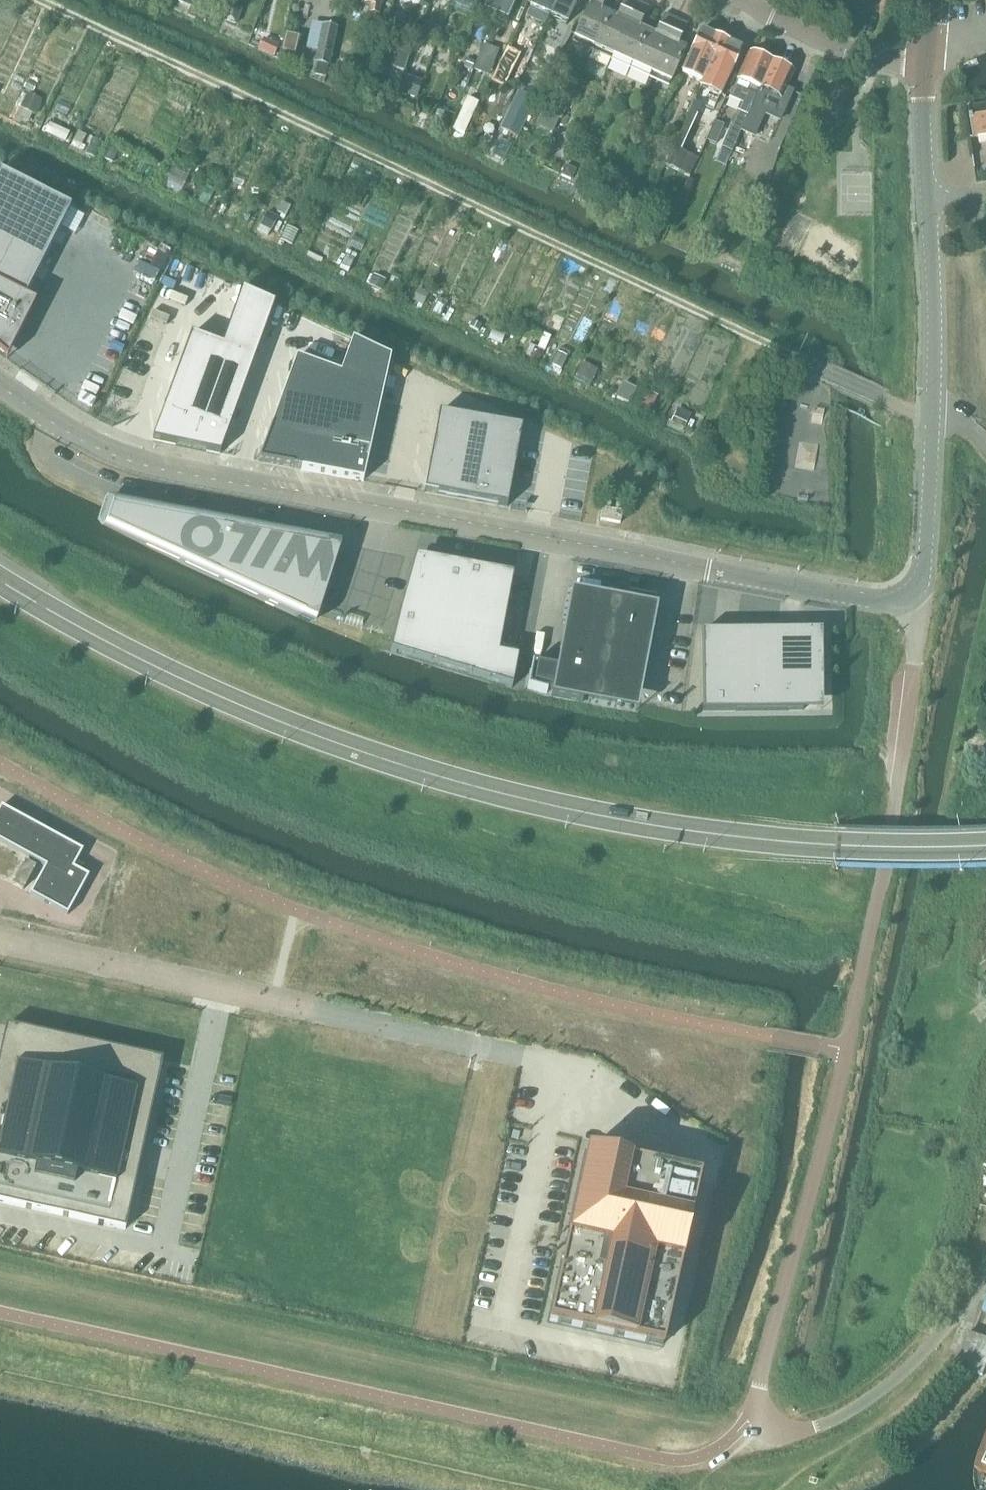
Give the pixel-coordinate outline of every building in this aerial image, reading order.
[(178,1),(196,9),(200,0),(178,0),(178,1)] [(369,8),(378,9),(380,0),(370,0),(369,8)] [(486,5),(498,10),(502,0),(488,0),(486,5)] [(498,10),(509,15),(516,0),(502,0),(498,10)] [(528,7),(549,16),(556,0),(531,0),(528,7)] [(549,16),(567,24),(575,6),(577,7),(580,0),(556,0),(549,16)] [(593,47),(608,14),(601,10),(605,0),(591,0),(573,39),(593,47)] [(612,56),(637,1),(634,0),(624,0),(616,17),(608,14),(593,47),(612,56)] [(612,56),(632,65),(647,31),(639,28),(649,7),(637,1),(612,56)] [(632,65),(651,74),(676,19),(664,14),(655,35),(647,31),(632,65)] [(676,19),(651,74),(670,82),(686,49),(677,45),(687,24),(676,19)] [(313,53),(311,62),(328,65),(336,29),(323,26),(317,53),(313,53)] [(701,82),(702,81),(721,39),(700,30),(688,57),(689,57),(681,73),(701,82)] [(285,32),(281,52),(294,55),(299,35),(285,32)] [(257,49),(257,50),(274,57),(279,45),(263,38),(257,49)] [(721,39),(702,81),(721,90),(728,75),(729,76),(741,49),(721,39)] [(494,77),(506,83),(520,53),(508,48),(494,77)] [(729,98),(750,107),(758,89),(771,62),(762,58),(760,55),(755,53),(751,53),(749,52),(729,98)] [(454,73),(471,79),(476,63),(459,58),(454,73)] [(750,107),(747,115),(740,130),(750,135),(760,111),(762,112),(765,104),(782,112),(787,101),(781,98),(785,89),(793,72),(791,71),(789,68),(784,66),(780,66),(771,62),(758,89),(750,107)] [(526,94),(538,99),(547,77),(536,72),(526,94)] [(41,100),(27,93),(20,108),(22,109),(19,116),(29,121),(32,114),(34,115),(41,100)] [(465,133),(479,100),(468,95),(454,128),(465,133)] [(544,111),(561,120),(566,109),(549,101),(544,111)] [(969,109),(973,139),(985,137),(985,106),(969,109)] [(740,130),(747,115),(737,111),(721,147),(731,151),(740,130)] [(723,125),(714,121),(706,142),(715,145),(723,125)] [(68,133),(49,124),(45,132),(64,141),(68,133)] [(85,136),(77,132),(73,141),(81,145),(85,136)] [(118,149),(110,145),(103,159),(111,163),(118,149)] [(665,164),(690,177),(699,159),(673,146),(665,164)] [(188,175),(170,166),(166,176),(184,184),(188,175)] [(7,359),(36,303),(25,297),(32,282),(39,270),(48,252),(57,234),(70,209),(0,173),(0,353),(7,359)] [(289,206),(281,203),(277,211),(285,214),(289,206)] [(278,218),(267,212),(260,225),(271,230),(278,218)] [(298,232),(287,226),(279,241),(291,246),(298,232)] [(322,259),(308,252),(306,256),(320,263),(322,259)] [(354,259),(345,255),(338,269),(347,273),(354,259)] [(386,281),(373,275),(368,285),(381,291),(386,281)] [(429,293),(418,288),(412,301),(423,306),(429,293)] [(191,334),(152,439),(220,453),(274,305),(242,290),(217,343),(191,334)] [(505,337),(492,331),(489,338),(501,344),(505,337)] [(549,336),(543,334),(537,347),(543,350),(549,336)] [(296,358),(259,461),(363,481),(390,359),(352,341),(337,373),(296,358)] [(569,352),(560,348),(551,365),(560,370),(569,352)] [(597,370),(582,363),(576,375),(591,383),(597,370)] [(636,388),(623,382),(616,397),(629,403),(636,388)] [(658,396),(646,391),(637,408),(649,414),(658,396)] [(692,415),(678,408),(671,422),(669,421),(666,426),(682,434),(692,415)] [(426,479),(424,491),(507,506),(521,427),(438,412),(431,451),(426,479)] [(57,446),(53,454),(73,465),(77,457),(57,446)] [(77,457),(73,465),(94,475),(98,467),(94,465),(77,457)] [(98,467),(94,475),(115,485),(119,476),(112,473),(98,467)] [(141,492),(160,496),(162,488),(151,486),(143,484),(141,492)] [(160,496),(183,500),(185,493),(162,488),(160,496)] [(183,500),(207,505),(208,497),(185,493),(183,500)] [(207,505),(230,509),(231,501),(208,497),(207,505)] [(101,530),(307,623),(308,619),(313,603),(326,559),(330,546),(331,542),(110,500),(105,501),(97,526),(101,530)] [(230,509),(253,514),(254,506),(231,501),(230,509)] [(253,514),(276,518),(277,510),(254,506),(253,514)] [(612,509),(602,508),(601,514),(600,519),(602,520),(604,520),(620,523),(622,511),(612,509)] [(276,518),(299,522),(300,515),(277,510),(276,518)] [(299,522),(322,527),(324,519),(300,515),(299,522)] [(322,527),(345,531),(347,523),(324,519),(322,527)] [(339,544),(331,542),(330,546),(326,559),(313,603),(308,619),(307,623),(315,626),(316,624),(339,544)] [(392,645),(390,651),(396,653),(397,651),(506,684),(505,686),(512,688),(513,681),(523,683),(537,607),(506,601),(509,581),(511,582),(512,575),(506,574),(506,576),(457,567),(440,564),(436,563),(437,561),(430,560),(429,562),(426,562),(422,562),(420,564),(416,566),(414,569),(413,572),(412,573),(411,572),(409,578),(411,579),(393,646),(392,645)] [(537,665),(533,684),(548,688),(550,689),(552,690),(551,696),(582,702),(637,712),(641,692),(651,638),(657,606),(654,606),(655,600),(627,595),(626,601),(571,590),(563,630),(559,652),(556,669),(547,667),(537,665)] [(702,711),(802,710),(822,710),(822,690),(821,631),(808,631),(791,631),(775,631),(713,632),(702,632),(702,711)] [(25,856),(45,866),(29,894),(38,899),(67,915),(71,908),(75,900),(89,876),(77,869),(74,867),(83,850),(69,843),(1,806),(0,808),(0,842),(25,856)] [(35,867),(24,861),(12,884),(23,890),(35,867)] [(125,1229),(144,1142),(162,1059),(6,1025),(3,1037),(0,1052),(0,1202),(125,1229)] [(626,1159),(586,1150),(567,1239),(572,1243),(571,1247),(570,1252),(562,1260),(549,1320),(636,1340),(648,1342),(648,1341),(662,1344),(664,1334),(665,1334),(700,1175),(685,1172),(634,1161),(626,1159)] [(968,1334),(960,1357),(959,1362),(956,1370),(968,1373),(984,1378),(985,1371),(985,1340),(973,1336),(968,1334)]
